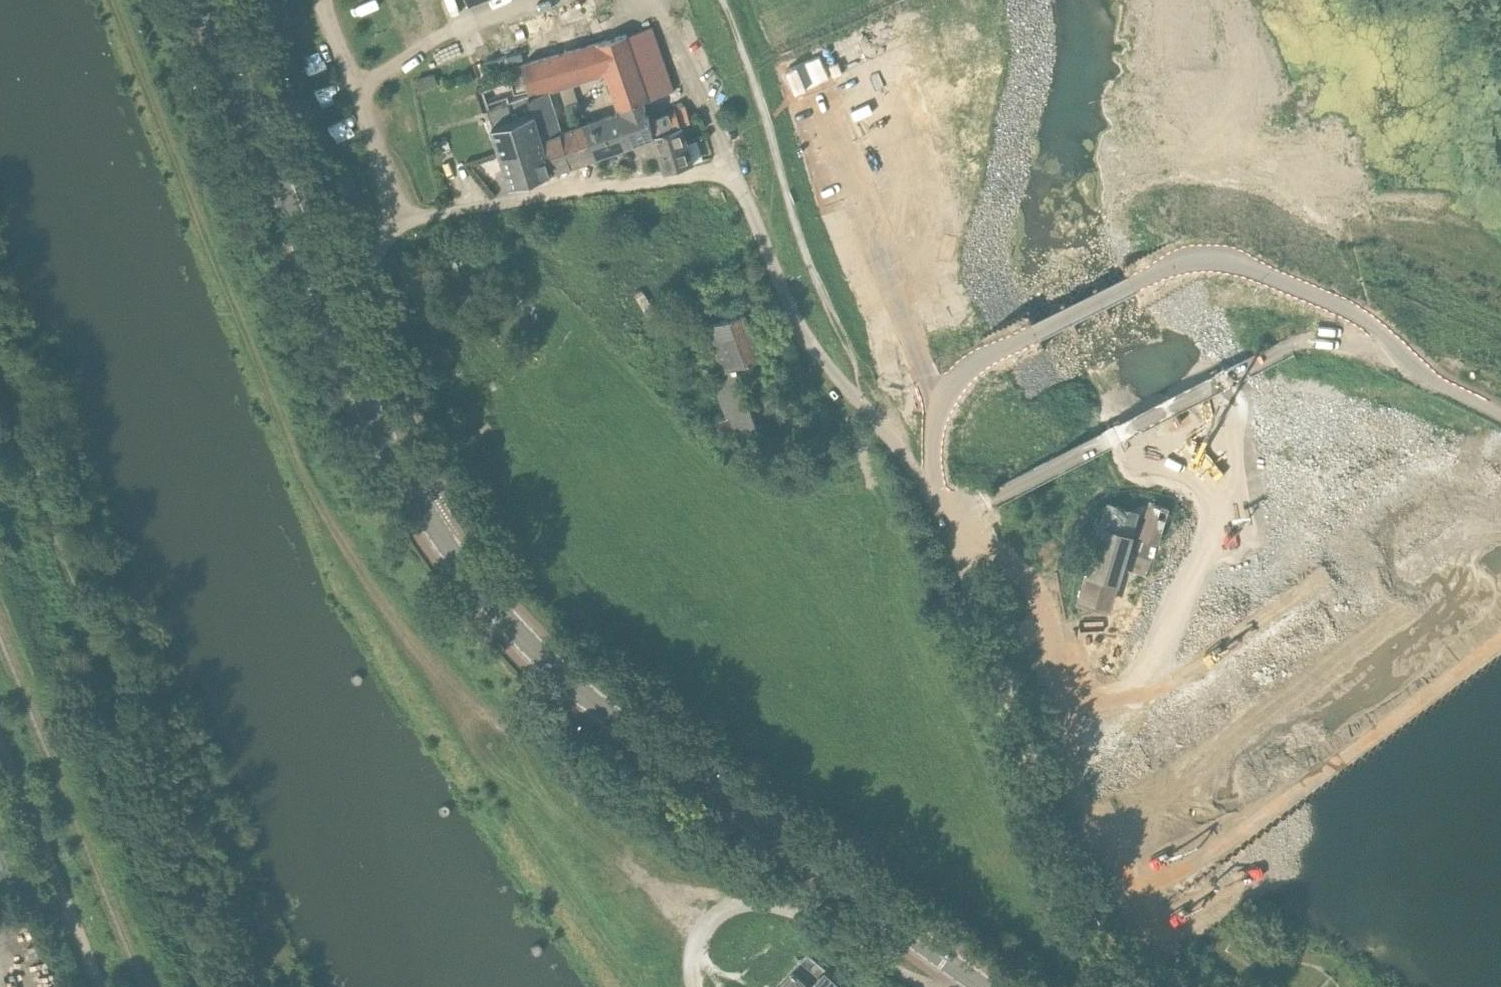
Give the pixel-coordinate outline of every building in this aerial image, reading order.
[(650,97),(675,90),(653,26),(628,34),(650,97)] [(605,71),(617,108),(642,101),(650,97),(628,34),(521,65),(531,95),(549,89),(560,85),(605,71)] [(510,101),(506,88),(485,95),(488,108),(510,101)] [(527,96),(533,112),(535,111),(542,137),(562,130),(549,89),(531,95),(527,96)] [(511,185),(551,171),(553,171),(553,169),(542,137),(535,111),(533,112),(527,96),(510,101),(488,108),(487,108),(501,152),(511,185)] [(553,169),(590,157),(618,148),(654,136),(648,119),(642,101),(617,108),(618,111),(603,116),(578,124),(562,130),(542,137),(553,169)] [(694,162),(688,142),(682,125),(691,121),(685,105),(648,119),(654,136),(659,151),(665,171),(694,162)] [(762,357),(746,313),(696,330),(732,435),(757,427),(736,366),(762,357)] [(445,361),(453,357),(444,339),(436,343),(445,361)] [(807,954),(778,986),(844,986),(807,954)] [(1449,973),(1436,986),(1465,986),(1449,973)]
